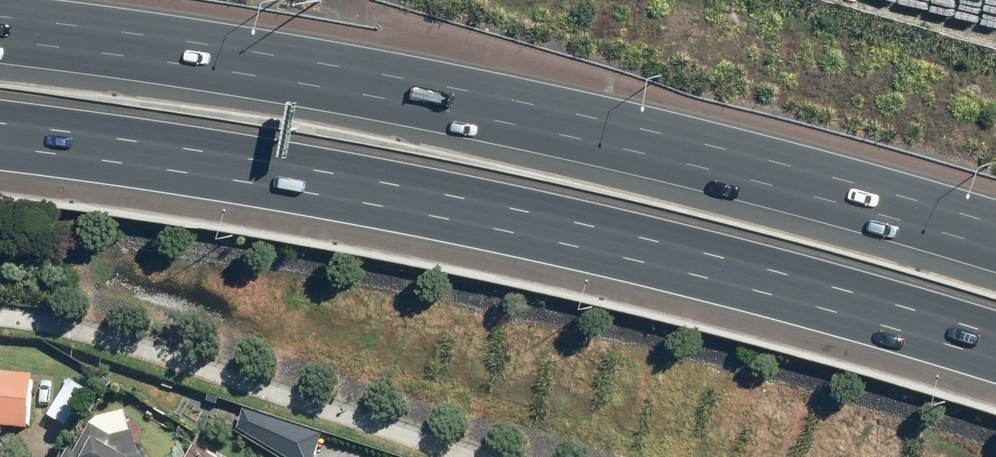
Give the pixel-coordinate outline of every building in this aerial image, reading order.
[(0,374),(0,428),(32,431),(37,377),(0,374)] [(69,379),(45,413),(66,427),(90,394),(69,379)] [(272,456),(323,456),(328,443),(241,410),(233,431),(272,456)] [(139,452),(132,430),(109,433),(91,424),(74,453),(67,449),(62,456),(136,456),(139,452)] [(198,447),(192,456),(214,456),(198,447)]
